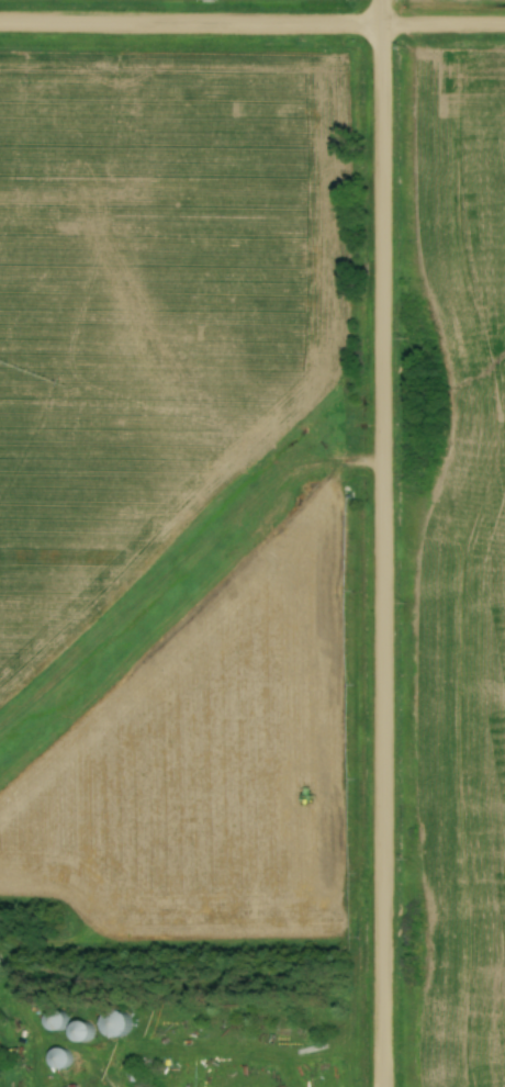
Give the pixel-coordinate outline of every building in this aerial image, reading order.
[(50,1011),(50,1032),(69,1032),(69,1011),(50,1011)] [(133,1013),(107,1014),(108,1038),(133,1037),(133,1013)] [(77,1025),(77,1040),(90,1040),(90,1025),(77,1025)] [(16,1043),(25,1039),(20,1030),(11,1035),(16,1043)] [(50,1054),(59,1072),(75,1064),(67,1046),(50,1054)]
